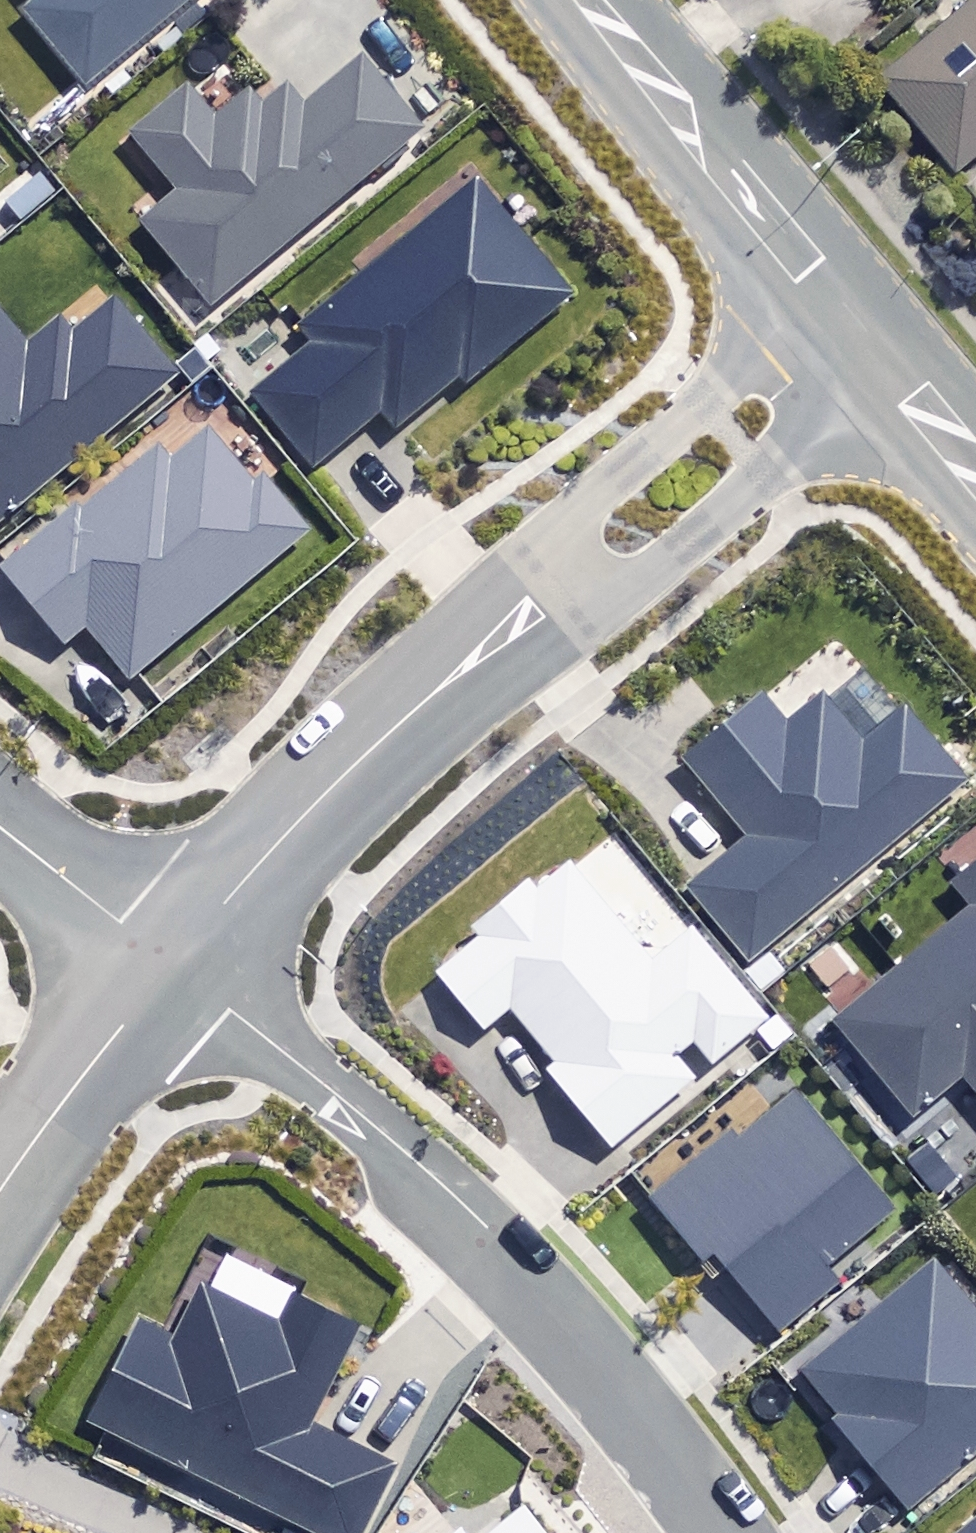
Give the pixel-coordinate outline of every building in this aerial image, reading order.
[(32,16),(91,88),(197,0),(51,0),(32,16)] [(884,80),(956,179),(975,164),(975,13),(884,80)] [(368,64),(312,111),(296,91),(271,113),(257,97),(224,125),(195,91),(138,139),(184,194),(147,225),(216,307),(425,131),(368,64)] [(575,297),(483,188),(303,339),(314,352),(260,397),(320,468),(382,415),(396,431),(455,382),(463,391),(575,297)] [(0,312),(0,518),(177,375),(122,307),(46,368),(0,312)] [(265,494),(208,421),(13,571),(72,648),(95,630),(133,679),(315,539),(274,487),(265,494)] [(778,720),(750,687),(674,752),(743,833),(688,879),(751,953),(958,778),(894,703),(854,738),(813,690),(778,720)] [(687,1073),(667,1049),(683,1036),(703,1059),(759,1014),(613,837),(573,870),(558,852),(527,877),(522,870),(463,919),(468,926),(425,962),(476,1023),(503,1001),(549,1057),(540,1064),(604,1141),(687,1073)] [(943,873),(964,900),(823,1014),(905,1114),(955,1074),(975,1100),(975,847),(943,873)] [(882,1205),(786,1082),(733,1124),(729,1118),(642,1186),(699,1258),(712,1248),(770,1323),(831,1276),(816,1257),(882,1205)] [(927,1256),(791,1369),(905,1506),(975,1446),(975,1315),(927,1256)] [(196,1278),(166,1334),(131,1315),(78,1414),(300,1532),(353,1532),(391,1462),(299,1413),(350,1319),(287,1285),(270,1317),(196,1278)] [(527,1503),(490,1532),(552,1532),(527,1503)] [(951,1532),(975,1532),(975,1511),(951,1532)]
